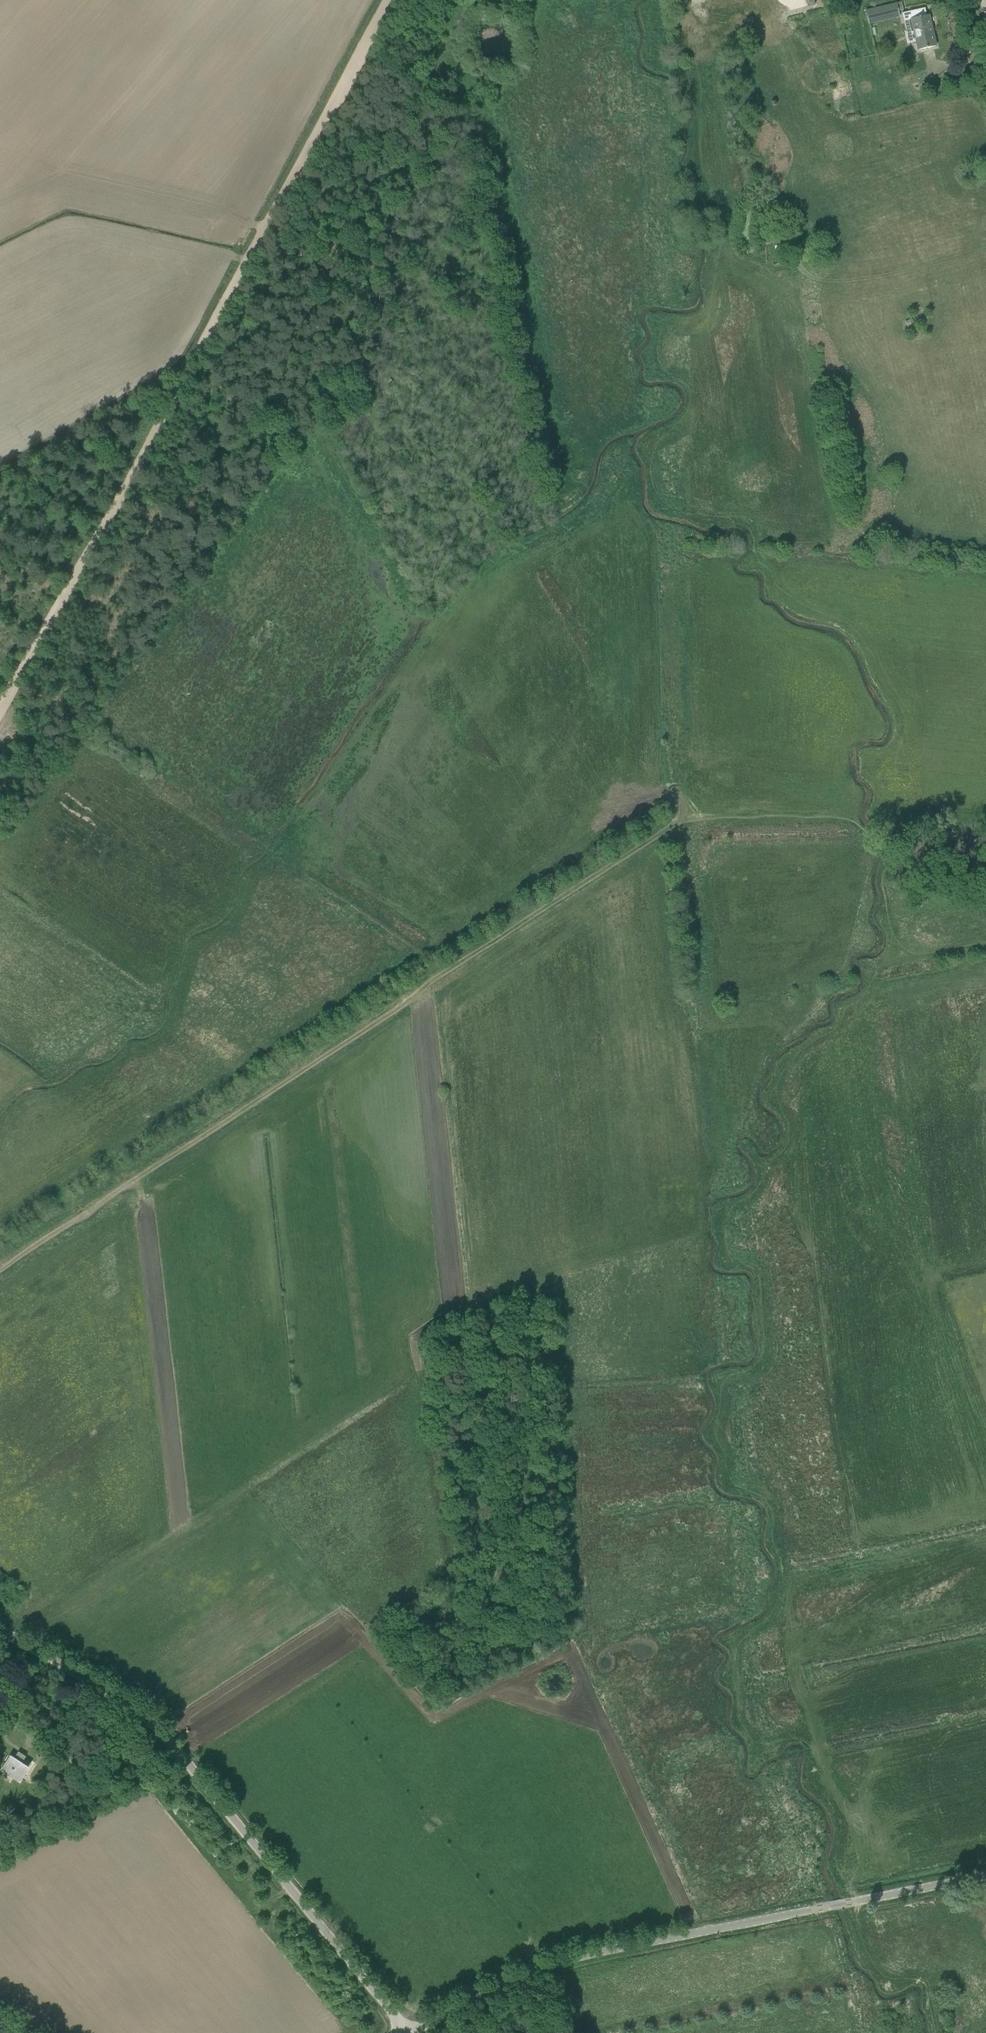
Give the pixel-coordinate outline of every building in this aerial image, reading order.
[(865,10),(867,20),(899,12),(896,3),(865,10)] [(924,6),(902,11),(904,21),(910,19),(917,50),(925,48),(935,46),(926,10),(925,10),(924,6)] [(841,97),(854,94),(848,71),(835,74),(841,97)] [(28,1767),(30,1764),(24,1760),(26,1756),(18,1751),(14,1758),(11,1756),(6,1764),(23,1775),(28,1767)] [(53,1795),(58,1799),(67,1786),(62,1782),(53,1795)]
